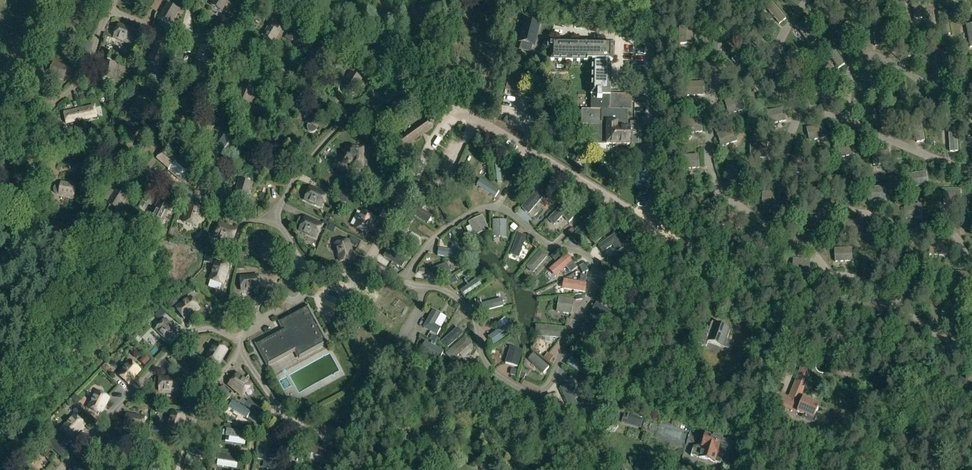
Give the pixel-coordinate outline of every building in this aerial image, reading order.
[(228,0),(215,0),(211,6),(222,12),(228,0)] [(833,16),(820,0),(817,0),(812,4),(827,21),(833,16)] [(894,0),(886,0),(887,8),(895,7),(894,0)] [(922,17),(919,0),(910,0),(914,19),(922,17)] [(785,18),(771,1),(765,6),(779,23),(785,18)] [(161,18),(171,24),(178,11),(168,5),(161,18)] [(938,13),(942,35),(950,33),(946,11),(938,13)] [(539,25),(525,22),(520,42),(534,46),(539,25)] [(803,22),(797,27),(810,45),(816,40),(803,22)] [(137,30),(119,23),(113,39),(131,46),(137,30)] [(848,23),(841,26),(849,46),(857,43),(848,23)] [(875,46),(883,45),(880,23),(872,24),(875,46)] [(263,37),(265,38),(264,39),(264,42),(264,44),(268,47),(270,46),(272,45),(281,31),(271,24),(263,37)] [(678,43),(691,43),(692,27),(679,27),(678,43)] [(763,53),(769,47),(753,32),(747,38),(763,53)] [(712,56),(720,56),(721,34),(713,34),(712,56)] [(902,57),(910,56),(907,34),(899,35),(902,57)] [(630,127),(628,127),(628,110),(628,96),(610,95),(611,65),(610,65),(610,62),(613,62),(613,44),(551,42),(550,61),(595,62),(595,65),(591,65),(590,110),(582,109),(581,125),(589,125),(589,145),(605,144),(630,145),(639,144),(639,127),(630,127)] [(832,46),(825,51),(838,69),(845,64),(832,46)] [(197,68),(204,71),(213,52),(202,47),(196,61),(198,62),(196,65),(197,68)] [(802,69),(808,64),(792,48),(787,54),(802,69)] [(155,49),(149,63),(160,68),(166,54),(155,49)] [(314,74),(325,57),(315,51),(307,63),(309,65),(307,68),(308,70),(314,74)] [(944,73),(942,51),(934,52),(936,74),(944,73)] [(292,56),(287,52),(284,57),(289,61),(292,56)] [(747,75),(753,69),(737,54),(731,60),(747,75)] [(113,80),(116,66),(104,63),(102,78),(113,80)] [(64,80),(65,77),(68,78),(70,77),(73,70),(54,64),(50,75),(64,80)] [(866,68),(866,90),(874,90),(875,68),(866,68)] [(968,72),(960,75),(966,96),(971,94),(971,87),(968,72)] [(351,74),(343,86),(345,87),(343,89),(343,91),(344,93),(345,94),(346,95),(348,95),(350,95),(352,94),(353,93),(361,80),(351,74)] [(804,89),(787,74),(782,80),(798,95),(804,89)] [(897,102),(905,101),(902,79),(894,80),(897,102)] [(703,95),(702,82),(686,83),(686,96),(703,95)] [(832,103),(838,97),(821,82),(816,88),(832,103)] [(40,83),(34,86),(38,93),(44,90),(40,83)] [(254,91),(243,86),(238,100),(249,104),(254,91)] [(937,95),(929,96),(932,118),(940,117),(937,95)] [(142,115),(151,103),(141,96),(132,108),(142,115)] [(744,109),(740,97),(724,101),(728,114),(744,109)] [(183,99),(184,114),(186,114),(186,118),(188,119),(196,119),(195,98),(183,99)] [(889,127),(886,105),(878,106),(881,128),(889,127)] [(94,106),(79,110),(82,121),(97,118),(94,106)] [(783,108),(766,111),(769,124),(785,120),(783,108)] [(64,113),(67,124),(82,121),(79,110),(64,113)] [(313,111),(306,124),(308,125),(307,127),(307,129),(308,131),(310,133),(312,133),(314,133),(316,132),(324,116),(313,111)] [(433,127),(427,119),(396,140),(402,149),(433,127)] [(702,132),(701,119),(684,121),(686,134),(702,132)] [(924,142),(920,119),(911,121),(915,144),(924,142)] [(822,124),(806,128),(809,141),(825,137),(822,124)] [(732,129),(717,135),(721,147),(737,141),(732,129)] [(949,151),(957,151),(956,129),(948,129),(949,151)] [(220,154),(229,142),(219,135),(210,147),(220,154)] [(271,142),(265,155),(267,156),(266,157),(266,159),(266,161),(267,162),(269,164),(271,164),(273,163),(275,162),(276,160),(282,146),(271,142)] [(835,145),(838,158),(854,155),(852,142),(835,145)] [(767,158),(767,145),(750,145),(750,158),(767,158)] [(329,158),(334,152),(328,146),(322,152),(329,158)] [(352,163),(352,167),(362,168),(363,148),(347,148),(346,152),(343,152),(342,162),(352,163)] [(158,159),(169,169),(177,160),(165,150),(158,159)] [(889,164),(889,151),(872,152),(873,165),(889,164)] [(699,168),(698,155),(682,157),(683,170),(699,168)] [(808,175),(810,162),(793,159),(791,172),(808,175)] [(189,170),(177,160),(169,169),(181,179),(189,170)] [(745,185),(746,172),(729,171),(729,184),(745,185)] [(927,185),(925,172),(909,175),(911,188),(927,185)] [(31,177),(16,173),(13,184),(28,188),(31,177)] [(843,178),(827,177),(826,190),(842,191),(843,178)] [(539,185),(543,189),(547,184),(543,180),(539,185)] [(236,195),(237,196),(236,197),(237,199),(237,201),(239,203),(240,204),(243,203),(245,203),(246,201),(247,199),(252,184),(240,181),(236,195)] [(76,186),(61,183),(61,185),(59,185),(56,186),(54,187),(54,189),(54,192),(55,194),(57,195),(74,198),(76,186)] [(304,200),(321,208),(327,195),(310,188),(304,200)] [(885,188),(868,188),(868,201),(885,201),(885,188)] [(544,195),(537,189),(522,208),(528,213),(544,195)] [(127,198),(117,191),(108,204),(110,206),(108,209),(108,211),(115,216),(127,198)] [(944,205),(960,204),(960,191),(943,192),(944,205)] [(762,205),(778,206),(779,193),(762,192),(762,205)] [(699,204),(693,193),(679,201),(685,213),(699,204)] [(427,223),(431,217),(420,210),(425,203),(419,199),(410,213),(427,223)] [(149,222),(160,227),(170,207),(159,202),(149,222)] [(383,209),(391,214),(394,209),(386,205),(383,209)] [(562,215),(569,221),(574,216),(562,205),(549,219),(554,224),(562,215)] [(905,219),(922,218),(921,205),(904,206),(905,219)] [(183,223),(197,227),(202,210),(189,206),(183,223)] [(367,234),(375,218),(363,212),(362,213),(355,227),(355,228),(367,234)] [(722,225),(738,228),(740,215),(724,212),(722,225)] [(300,230),(316,237),(322,224),(306,217),(300,230)] [(468,223),(470,228),(474,237),(488,230),(482,217),(468,223)] [(818,231),(819,218),(802,218),(802,231),(818,231)] [(844,221),(844,234),(861,233),(860,220),(844,221)] [(501,237),(501,238),(507,238),(507,232),(506,232),(506,221),(494,221),(494,237),(501,237)] [(578,244),(596,228),(590,221),(572,237),(578,244)] [(220,223),(215,236),(232,242),(237,229),(220,223)] [(399,232),(395,238),(414,251),(418,244),(399,232)] [(518,234),(510,254),(518,257),(526,237),(518,234)] [(603,252),(613,245),(617,252),(624,247),(615,235),(599,246),(603,252)] [(772,248),(771,235),(755,235),(755,248),(772,248)] [(260,256),(273,260),(279,243),(265,238),(260,256)] [(340,262),(353,259),(349,241),(335,245),(340,262)] [(946,256),(947,243),(930,242),(929,255),(946,256)] [(851,248),(835,249),(835,262),(852,261),(851,248)] [(438,256),(457,259),(458,251),(439,249),(438,256)] [(881,262),(897,263),(898,249),(882,249),(881,262)] [(401,268),(405,261),(388,250),(384,257),(401,268)] [(533,273),(548,256),(541,251),(527,267),(533,273)] [(793,259),(792,272),(808,274),(810,261),(793,259)] [(544,274),(550,283),(569,270),(563,261),(544,274)] [(216,264),(211,281),(224,286),(230,269),(216,264)] [(446,264),(430,271),(434,282),(451,276),(446,264)] [(968,287),(969,274),(953,272),(951,285),(968,287)] [(454,275),(447,279),(450,284),(457,281),(454,275)] [(258,276),(240,277),(241,291),(259,290),(258,276)] [(921,293),(923,281),(906,278),(904,291),(921,293)] [(460,291),(465,298),(481,287),(477,280),(460,291)] [(843,283),(827,284),(828,297),(844,296),(843,283)] [(190,297),(176,308),(184,319),(199,308),(190,297)] [(571,314),(573,300),(558,298),(556,312),(571,314)] [(501,299),(482,304),(484,312),(503,306),(501,299)] [(863,305),(865,317),(881,315),(879,302),(863,305)] [(590,314),(605,322),(611,311),(596,303),(590,314)] [(295,350),(299,358),(327,343),(308,307),(280,322),(284,329),(257,344),(268,365),(295,350)] [(942,307),(942,320),(958,320),(959,307),(942,307)] [(424,328),(437,335),(441,328),(440,328),(435,324),(440,315),(433,311),(424,328)] [(169,342),(179,332),(166,319),(156,330),(169,342)] [(600,330),(585,321),(579,333),(594,341),(600,330)] [(356,345),(363,325),(354,322),(347,342),(356,345)] [(706,347),(708,342),(731,350),(734,342),(726,339),(730,329),(712,322),(709,331),(702,329),(697,343),(706,347)] [(514,330),(510,323),(501,329),(489,338),(493,345),(514,330)] [(458,327),(442,342),(447,348),(463,333),(458,327)] [(562,329),(536,327),(535,335),(561,338),(562,329)] [(895,330),(897,343),(913,341),(912,328),(895,330)] [(145,341),(149,346),(159,338),(155,333),(145,341)] [(467,337),(447,355),(452,361),(460,354),(468,347),(472,343),(467,337)] [(425,341),(421,348),(440,358),(444,351),(425,341)] [(227,350),(215,343),(206,358),(218,366),(227,350)] [(505,364),(518,367),(523,351),(511,347),(505,364)] [(929,350),(931,363),(948,361),(946,348),(929,350)] [(538,368),(544,374),(549,368),(534,354),(528,360),(538,368)] [(567,365),(585,376),(590,368),(571,357),(567,365)] [(796,380),(806,385),(816,362),(805,358),(796,380)] [(118,375),(128,385),(140,371),(130,362),(118,375)] [(252,385),(238,374),(229,385),(243,396),(252,385)] [(159,392),(177,393),(177,379),(159,378),(159,392)] [(818,405),(800,397),(805,386),(796,382),(790,398),(777,392),(773,403),(797,413),(797,412),(803,414),(801,418),(814,424),(817,418),(813,416),(818,405)] [(560,388),(571,410),(579,406),(569,384),(560,388)] [(224,387),(217,391),(225,402),(231,398),(224,387)] [(96,394),(87,410),(101,417),(110,401),(96,394)] [(544,398),(553,418),(560,414),(551,395),(544,398)] [(232,401),(228,407),(247,419),(251,412),(232,401)] [(535,403),(529,406),(534,417),(537,424),(543,421),(540,415),(535,403)] [(187,415),(171,410),(166,426),(183,431),(187,415)] [(141,432),(144,418),(127,414),(124,428),(141,432)] [(85,425),(75,415),(63,429),(73,438),(85,425)] [(643,420),(628,415),(625,424),(641,429),(643,420)] [(321,422),(318,429),(337,437),(340,430),(321,422)] [(246,440),(247,433),(227,430),(226,437),(246,440)] [(692,454),(720,462),(726,441),(706,435),(702,446),(700,446),(699,449),(694,448),(692,454)] [(57,441),(51,449),(62,457),(69,449),(57,441)] [(286,446),(272,445),(270,460),(284,462),(286,446)] [(333,454),(313,447),(311,454),(323,458),(322,463),(329,466),(331,460),(333,454)] [(192,448),(191,454),(205,459),(207,453),(192,448)] [(218,460),(238,463),(239,456),(219,453),(218,456),(218,460)] [(124,469),(133,469),(134,460),(126,459),(124,469)] [(93,466),(76,460),(74,468),(80,469),(92,469),(93,466)]
